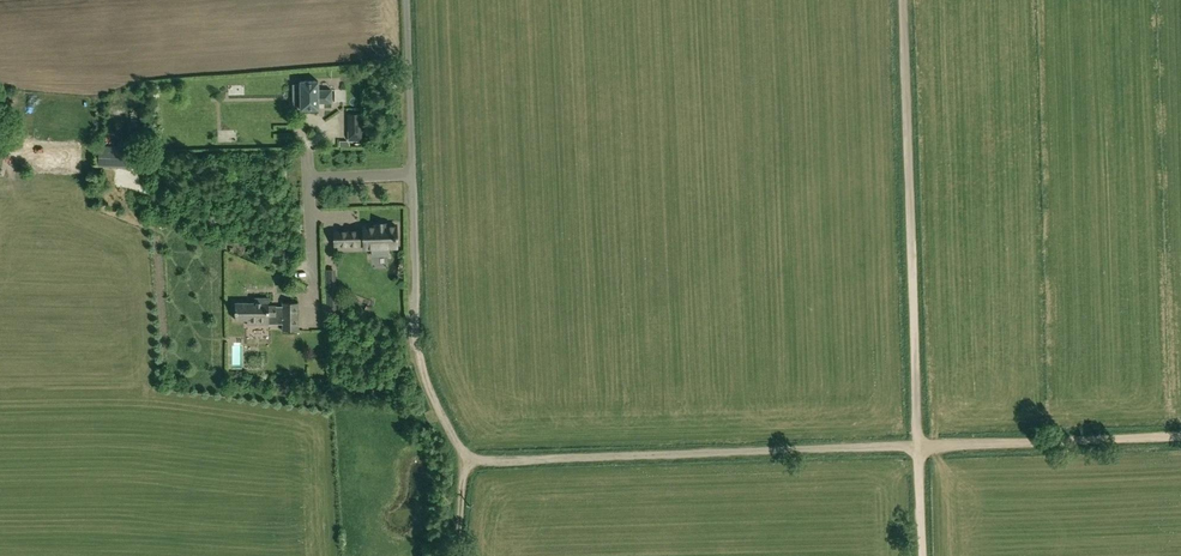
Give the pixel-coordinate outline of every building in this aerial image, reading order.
[(318,107),(318,101),(331,101),(331,88),(318,89),(318,79),(300,80),(300,108),(318,107)] [(256,85),(245,85),(245,102),(256,102),(256,85)] [(349,139),(363,138),(363,125),(349,126),(349,139)] [(98,161),(124,161),(124,143),(98,143),(98,161)] [(79,147),(29,145),(28,170),(78,171),(79,147)] [(334,231),(335,246),(364,245),(364,248),(397,247),(396,226),(386,226),(386,225),(376,225),(376,226),(363,227),(363,230),(334,231)] [(334,293),(333,268),(326,269),(327,293),(334,293)] [(269,316),(276,316),(276,306),(269,306),(269,298),(254,298),(254,303),(235,303),(235,319),(247,319),(247,324),(269,324),(269,316)] [(284,329),(296,329),(296,315),(298,315),(298,302),(284,302),(284,329)]
